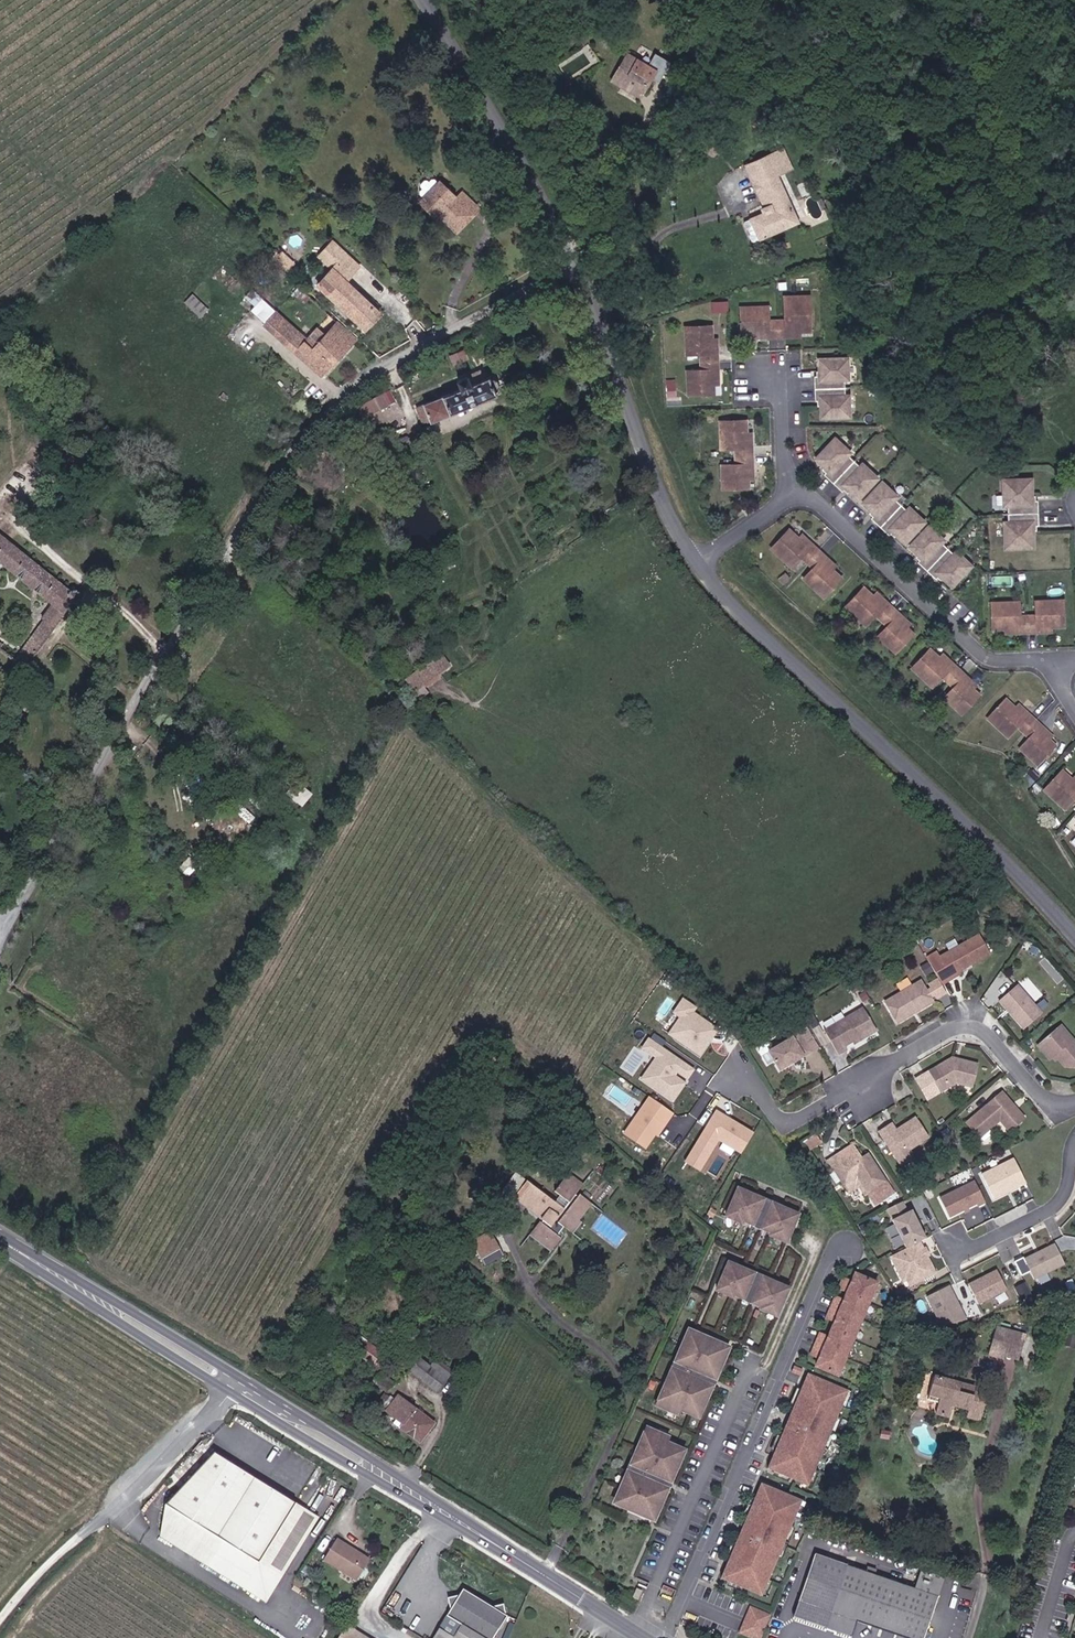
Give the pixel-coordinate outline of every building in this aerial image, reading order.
[(620,81),(622,78),(639,87),(656,58),(648,54),(645,59),(625,48),(626,45),(619,41),(616,48),(620,50),(607,75),(620,81)] [(637,90),(639,87),(622,78),(620,81),(637,90)] [(763,119),(776,113),(769,100),(757,106),(763,119)] [(774,165),(783,161),(780,152),(754,164),(768,194),(760,197),(762,204),(748,210),(757,229),(781,217),(776,206),(789,201),(774,165)] [(429,196),(427,197),(422,203),(441,221),(446,217),(460,230),(477,212),(483,206),(467,191),(461,197),(445,181),(443,182),(439,178),(429,179),(424,192),(429,196)] [(794,212),(789,201),(776,206),(781,217),(794,212)] [(749,232),(757,229),(748,210),(739,214),(749,232)] [(335,241),(321,255),(332,266),(345,279),(350,283),(355,288),(369,274),(335,241)] [(332,266),(316,283),(364,328),(380,310),(355,288),(350,283),(345,279),(332,266)] [(771,331),(787,329),(786,322),(798,321),(811,320),(806,282),(782,285),(785,312),(769,314),(767,302),(740,305),(743,328),(756,326),(770,324),(771,331)] [(249,307),(259,318),(263,321),(276,307),(261,293),(249,307)] [(193,294),(185,302),(201,316),(208,308),(193,294)] [(306,340),(308,337),(276,307),(263,321),(292,349),(321,375),(356,339),(336,319),(311,345),(306,340)] [(798,321),(786,322),(787,329),(799,327),(798,321)] [(770,324),(756,326),(756,332),(771,331),(770,324)] [(712,395),(712,385),(711,371),(717,370),(716,353),(709,353),(709,340),(708,325),(681,328),(684,355),(696,354),(698,371),(685,373),(686,396),(712,395)] [(467,357),(464,348),(450,354),(454,362),(467,357)] [(428,363),(421,366),(427,380),(434,377),(428,363)] [(848,363),(820,364),(821,376),(824,376),(824,384),(816,384),(817,402),(824,401),(825,410),(822,410),(823,422),(851,420),(850,400),(847,400),(846,383),(849,383),(848,363)] [(468,374),(472,384),(483,379),(480,369),(468,374)] [(472,384),(461,388),(469,407),(496,396),(496,392),(501,387),(498,381),(496,380),(490,381),(488,377),(483,379),(472,384)] [(668,394),(677,395),(677,379),(668,378),(668,394)] [(426,425),(469,407),(461,388),(460,389),(437,398),(436,396),(432,397),(434,401),(418,407),(426,425)] [(393,391),(385,395),(389,405),(398,402),(393,391)] [(748,477),(747,463),(755,463),(753,447),(746,447),(745,434),(744,420),(719,421),(721,448),(734,448),(735,464),(722,465),(724,486),(748,485),(748,477)] [(753,447),(752,433),(745,434),(746,447),(753,447)] [(837,443),(817,464),(826,471),(828,469),(834,475),(828,482),(841,493),(846,488),(852,493),(851,495),(860,503),(878,483),(864,469),(862,471),(849,460),(852,457),(837,443)] [(756,476),(755,463),(747,463),(748,477),(756,476)] [(1032,484),(1004,485),(1005,510),(1009,510),(1009,527),(1006,527),(1007,553),(1035,552),(1034,534),(1032,534),(1032,527),(1040,526),(1039,509),(1031,509),(1031,501),(1033,501),(1032,484)] [(883,487),(864,508),(873,516),(875,514),(881,519),(875,525),(888,537),(893,531),(899,537),(897,539),(906,547),(925,526),(911,513),(909,515),(896,504),(898,501),(883,487)] [(930,531),(911,551),(920,559),(921,558),(927,563),(922,569),(935,581),(940,575),(946,581),(944,582),(954,591),(973,570),(957,556),(955,559),(943,548),(946,545),(930,531)] [(830,557),(818,546),(813,551),(805,543),(792,532),(774,550),(795,571),(806,559),(817,570),(806,581),(826,599),(844,580),(838,574),(825,562),(830,557)] [(8,541),(0,534),(0,552),(8,541)] [(810,538),(805,543),(813,551),(818,546),(810,538)] [(44,618),(56,628),(77,603),(87,599),(87,588),(79,585),(71,592),(8,541),(0,552),(0,560),(53,602),(41,616),(44,618)] [(825,562),(838,574),(843,569),(830,557),(825,562)] [(910,629),(899,619),(904,615),(892,604),(888,609),(878,600),(868,590),(850,609),(870,627),(881,617),(892,628),(882,638),(898,653),(916,635),(910,629)] [(892,604),(883,595),(878,600),(888,609),(892,604)] [(1006,634),(1020,633),(1021,641),(1038,641),(1039,634),(1052,634),(1066,634),(1066,608),(1037,608),(1038,623),(1021,622),(1021,608),(995,609),(994,634),(1006,634)] [(904,615),(899,619),(910,629),(914,624),(904,615)] [(44,618),(34,631),(45,640),(55,628),(56,628),(44,618)] [(45,640),(34,631),(11,659),(22,668),(28,662),(32,665),(36,659),(32,656),(45,640)] [(976,689),(966,681),(971,676),(958,664),(953,669),(944,661),(933,650),(915,669),(936,689),(947,678),(959,689),(948,699),(965,715),(983,696),(976,689)] [(442,652),(404,678),(414,691),(451,665),(442,652)] [(958,664),(949,656),(944,661),(953,669),(958,664)] [(971,676),(966,681),(976,689),(981,685),(971,676)] [(1054,741),(1042,730),(1046,726),(1035,716),(1031,719),(1021,710),(1010,700),(992,719),(1013,738),(1023,728),(1034,739),(1024,749),(1042,766),(1060,746),(1054,741)] [(1035,716),(1025,706),(1021,710),(1031,719),(1035,716)] [(1057,737),(1046,726),(1042,730),(1054,741),(1057,737)] [(1065,774),(1048,791),(1067,811),(1074,803),(1074,783),(1065,774)] [(989,955),(977,935),(938,957),(947,974),(956,968),(958,972),(989,955)] [(884,1000),(897,1023),(934,1002),(920,980),(884,1000)] [(1019,987),(1001,1001),(1026,1031),(1043,1015),(1019,987)] [(671,1012),(679,1018),(668,1034),(699,1056),(718,1029),(694,1012),(697,1008),(682,998),(671,1012)] [(835,1055),(845,1050),(844,1046),(856,1038),(858,1041),(876,1031),(863,1008),(822,1030),(835,1055)] [(1062,1028),(1041,1048),(1054,1060),(1059,1056),(1069,1066),(1074,1066),(1074,1043),(1062,1028)] [(768,1051),(779,1071),(810,1052),(799,1032),(768,1051)] [(695,1069),(648,1037),(641,1049),(653,1057),(638,1078),(672,1102),(695,1069)] [(974,1089),(979,1067),(953,1058),(929,1073),(916,1081),(928,1101),(956,1082),(974,1089)] [(968,1122),(978,1139),(1000,1121),(1008,1131),(1022,1120),(1000,1094),(968,1122)] [(671,1112),(648,1096),(623,1132),(646,1148),(671,1112)] [(753,1132),(716,1109),(684,1161),(700,1171),(718,1141),(739,1154),(753,1132)] [(912,1155),(909,1150),(929,1138),(917,1118),(896,1131),(892,1124),(879,1131),(900,1166),(911,1161),(912,1155)] [(853,1154),(833,1167),(843,1185),(858,1177),(867,1193),(884,1182),(869,1157),(859,1164),(853,1154)] [(1015,1157),(981,1173),(993,1200),(1027,1184),(1015,1157)] [(553,1235),(560,1227),(571,1235),(580,1223),(575,1221),(588,1204),(578,1196),(575,1200),(572,1198),(582,1187),(567,1174),(552,1192),(568,1205),(562,1211),(527,1182),(512,1201),(542,1225),(540,1229),(537,1226),(527,1237),(548,1254),(559,1240),(553,1235)] [(952,1224),(987,1208),(981,1194),(977,1184),(942,1200),(952,1224)] [(788,1251),(800,1223),(740,1197),(728,1224),(744,1231),(745,1229),(772,1241),(771,1244),(788,1251)] [(912,1210),(891,1219),(904,1247),(924,1238),(912,1210)] [(499,1256),(488,1234),(468,1244),(480,1266),(499,1256)] [(922,1243),(890,1258),(904,1289),(937,1274),(922,1243)] [(1055,1244),(1024,1258),(1033,1278),(1064,1265),(1055,1244)] [(789,1297),(729,1270),(717,1298),(733,1305),(734,1303),(762,1315),(761,1318),(777,1325),(789,1297)] [(879,1282),(853,1271),(814,1367),(840,1377),(879,1282)] [(997,1273),(971,1287),(982,1310),(1009,1295),(997,1273)] [(951,1285),(926,1296),(942,1332),(967,1321),(951,1285)] [(1007,1361),(1008,1358),(1017,1330),(1001,1325),(991,1356),(1007,1361)] [(1024,1362),(1033,1334),(1017,1330),(1008,1358),(1024,1362)] [(701,1418),(718,1378),(715,1377),(722,1362),(723,1363),(727,1354),(690,1338),(680,1362),(678,1360),(674,1368),(677,1370),(674,1377),(671,1375),(655,1412),(677,1422),(679,1416),(697,1425),(701,1418)] [(432,1366),(420,1357),(410,1370),(437,1391),(447,1378),(452,1371),(437,1360),(432,1366)] [(845,1393),(805,1375),(765,1470),(805,1487),(845,1393)] [(930,1397),(941,1400),(938,1411),(945,1413),(948,1403),(965,1408),(962,1417),(981,1423),(989,1399),(981,1396),(982,1391),(935,1377),(930,1397)] [(416,1442),(431,1423),(396,1395),(384,1411),(401,1424),(398,1428),(416,1442)] [(662,1504),(679,1464),(682,1458),(664,1449),(667,1444),(645,1434),(628,1470),(631,1472),(628,1479),(625,1478),(622,1486),(624,1487),(618,1502),(616,1501),(613,1510),(650,1526),(653,1518),(652,1517),(659,1502),(662,1504)] [(259,1599),(275,1573),(280,1566),(312,1516),(292,1503),(265,1486),(205,1448),(171,1501),(152,1531),(199,1561),(239,1587),(259,1599)] [(799,1502),(759,1485),(718,1579),(758,1597),(799,1502)] [(354,1577),(366,1557),(333,1537),(321,1556),(354,1577)] [(924,1569),(917,1587),(817,1552),(794,1613),(850,1634),(857,1616),(917,1637),(923,1637),(945,1577),(924,1569)] [(636,1604),(641,1595),(636,1592),(631,1601),(636,1604)] [(447,1618),(436,1637),(495,1637),(508,1617),(506,1611),(499,1606),(493,1608),(472,1597),(460,1598),(447,1618)] [(753,1637),(762,1637),(773,1612),(751,1603),(739,1632),(753,1637)] [(333,1637),(366,1637),(342,1623),(333,1637)]
